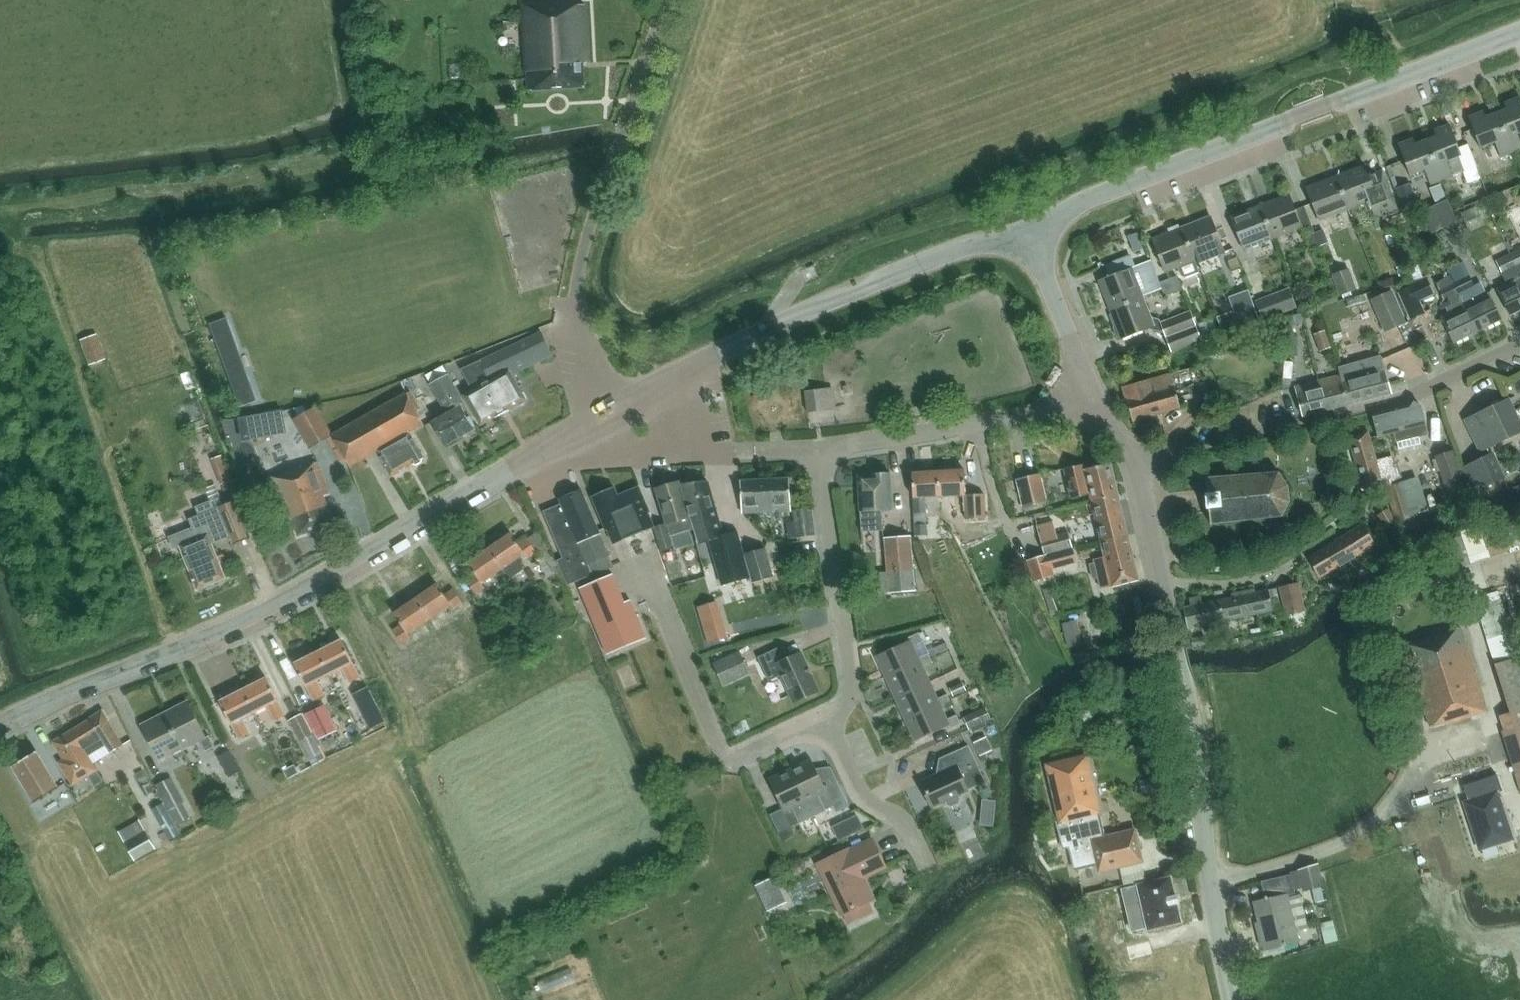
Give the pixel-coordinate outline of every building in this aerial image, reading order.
[(528,91),(585,88),(583,64),(588,64),(585,4),(566,6),(566,2),(523,4),(528,91)] [(1497,114),(1512,153),(1519,150),(1519,140),(1517,134),(1519,133),(1519,97),(1504,103),(1507,110),(1497,114)] [(1487,118),(1484,111),(1468,117),(1481,148),(1495,142),(1501,158),(1512,153),(1497,114),(1487,118)] [(1427,141),(1442,181),(1445,180),(1452,177),(1453,176),(1447,161),(1462,155),(1450,124),(1434,130),(1437,137),(1427,141)] [(1417,145),(1414,138),(1398,144),(1411,175),(1425,170),(1431,185),(1442,181),(1427,141),(1417,145)] [(1470,152),(1462,155),(1459,156),(1465,172),(1477,168),(1470,152)] [(1336,177),(1349,210),(1370,202),(1377,218),(1399,210),(1383,170),(1369,175),(1365,166),(1336,177)] [(1320,221),(1349,210),(1336,177),(1307,188),(1320,221)] [(1405,211),(1418,206),(1410,184),(1396,189),(1405,211)] [(1289,195),(1261,206),(1273,238),(1273,239),(1275,238),(1302,228),(1289,195)] [(1448,199),(1421,212),(1431,234),(1458,222),(1448,199)] [(1273,238),(1261,206),(1231,217),(1239,238),(1244,250),(1273,239),(1273,238)] [(1485,225),(1477,206),(1461,213),(1469,232),(1485,225)] [(1390,229),(1406,223),(1402,214),(1386,220),(1390,229)] [(1225,253),(1211,217),(1182,228),(1195,261),(1194,261),(1196,264),(1225,253)] [(1153,239),(1166,272),(1178,268),(1181,276),(1186,279),(1200,273),(1196,264),(1194,261),(1195,261),(1182,228),(1153,239)] [(1324,230),(1315,234),(1319,246),(1328,243),(1324,230)] [(1311,250),(1319,246),(1326,264),(1316,238),(1315,234),(1306,237),(1307,238),(1311,250)] [(1511,254),(1519,273),(1519,250),(1511,254)] [(1497,261),(1503,274),(1508,285),(1499,289),(1501,295),(1511,315),(1519,311),(1519,273),(1511,254),(1497,261)] [(1107,278),(1099,281),(1111,310),(1143,298),(1143,297),(1162,290),(1160,283),(1151,260),(1135,266),(1131,255),(1102,265),(1107,278)] [(1356,290),(1349,270),(1334,275),(1341,295),(1356,290)] [(1469,275),(1454,282),(1478,331),(1502,320),(1492,299),(1491,300),(1489,294),(1480,298),(1469,275)] [(1160,283),(1162,290),(1165,296),(1173,293),(1182,289),(1185,288),(1179,276),(1177,276),(1169,280),(1160,283)] [(1398,292),(1411,320),(1425,314),(1420,301),(1434,295),(1427,278),(1411,285),(1411,286),(1398,292)] [(1381,290),(1394,286),(1393,280),(1379,284),(1381,290)] [(1454,343),(1478,331),(1454,282),(1439,289),(1445,302),(1443,303),(1449,314),(1442,317),(1445,322),(1444,322),(1454,343)] [(1290,288),(1255,301),(1263,321),(1297,308),(1290,288)] [(1247,290),(1229,296),(1234,310),(1217,316),(1223,333),(1259,320),(1247,290)] [(1371,300),(1385,333),(1407,323),(1393,290),(1371,300)] [(1358,306),(1355,297),(1346,300),(1349,309),(1358,306)] [(1201,340),(1196,326),(1191,312),(1161,324),(1159,320),(1151,318),(1143,298),(1111,310),(1110,310),(1116,326),(1114,328),(1117,337),(1121,338),(1122,339),(1149,329),(1164,333),(1171,352),(1201,340)] [(1274,320),(1277,336),(1283,360),(1299,356),(1290,316),(1274,320)] [(239,408),(240,408),(256,402),(237,350),(225,318),(209,325),(221,356),(239,408)] [(1199,325),(1205,338),(1218,332),(1212,319),(1199,325)] [(464,370),(475,391),(465,396),(481,426),(527,400),(513,375),(553,354),(541,331),(482,362),(464,370)] [(1315,336),(1320,352),(1331,348),(1326,332),(1315,336)] [(89,366),(106,360),(97,334),(80,340),(89,366)] [(1385,372),(1384,365),(1382,356),(1340,367),(1348,405),(1392,394),(1387,371),(1385,372)] [(465,405),(448,375),(443,366),(425,376),(430,385),(447,414),(433,422),(446,446),(474,430),(461,407),(465,405)] [(1339,368),(1341,376),(1321,381),(1328,410),(1348,405),(1340,367),(1339,368)] [(1133,422),(1181,408),(1176,392),(1171,374),(1123,387),(1133,422)] [(1303,416),(1328,410),(1321,381),(1295,387),(1303,416)] [(808,413),(827,412),(826,392),(807,393),(808,413)] [(407,393),(332,435),(333,436),(350,467),(377,451),(392,477),(413,465),(417,466),(422,463),(423,459),(424,458),(410,433),(424,425),(407,393)] [(1508,400),(1465,420),(1481,452),(1519,432),(1519,424),(1508,400)] [(1373,413),(1378,437),(1395,433),(1397,442),(1428,435),(1421,406),(1415,402),(1373,413)] [(293,420),(309,449),(333,436),(332,435),(317,407),(293,420)] [(239,426),(284,418),(283,410),(238,418),(239,426)] [(287,439),(287,428),(244,430),(245,441),(287,439)] [(1377,461),(1368,432),(1349,438),(1363,486),(1382,481),(1388,496),(1399,529),(1404,527),(1405,533),(1420,527),(1419,524),(1413,503),(1415,502),(1408,481),(1404,482),(1397,462),(1394,463),(1392,456),(1377,461)] [(1454,450),(1434,457),(1449,500),(1469,493),(1454,450)] [(1461,468),(1473,493),(1506,478),(1494,452),(1461,468)] [(269,478),(276,498),(278,498),(287,522),(293,520),(299,536),(334,523),(325,498),(331,496),(319,463),(303,468),(303,466),(269,478)] [(1071,499),(1090,495),(1091,502),(1119,496),(1111,464),(1084,470),(1083,465),(1063,470),(1071,499)] [(226,466),(215,470),(221,486),(232,482),(226,466)] [(939,472),(940,497),(955,496),(955,512),(966,512),(965,496),(966,496),(965,470),(939,472)] [(914,498),(915,514),(916,537),(927,537),(925,498),(940,497),(939,472),(912,473),(913,498),(914,498)] [(882,511),(892,510),(891,474),(858,476),(860,512),(861,532),(883,531),(882,511)] [(1023,509),(1047,504),(1041,474),(1016,480),(1023,509)] [(1289,502),(1287,486),(1279,474),(1206,480),(1207,488),(1208,494),(1206,494),(1207,510),(1209,510),(1210,514),(1210,524),(1282,516),(1289,502)] [(789,479),(765,480),(741,482),(743,514),(791,511),(789,479)] [(692,518),(685,484),(681,484),(680,482),(657,489),(671,536),(695,528),(692,518)] [(767,550),(744,557),(737,532),(723,536),(709,483),(685,484),(692,518),(695,528),(706,525),(723,585),(750,577),(752,584),(775,577),(767,550)] [(640,487),(618,496),(615,489),(593,498),(607,531),(608,531),(613,544),(655,526),(650,513),(640,487)] [(593,575),(614,566),(610,556),(588,506),(582,491),(560,500),(562,505),(544,512),(564,558),(557,561),(568,586),(577,582),(593,575)] [(1119,496),(1091,502),(1101,542),(1128,536),(1119,496)] [(199,515),(195,517),(189,520),(197,539),(180,546),(189,569),(198,590),(226,579),(217,558),(212,545),(234,536),(237,546),(251,540),(235,500),(219,507),(215,508),(215,506),(212,500),(196,507),(198,514),(199,515)] [(797,538),(815,536),(811,508),(793,511),(797,538)] [(1378,518),(1385,529),(1396,521),(1389,511),(1378,518)] [(1506,516),(1485,521),(1494,557),(1515,553),(1506,516)] [(654,528),(661,551),(672,548),(666,524),(654,528)] [(1363,526),(1336,542),(1347,562),(1375,545),(1363,526)] [(504,569),(511,579),(524,571),(516,560),(526,554),(529,558),(535,554),(537,552),(528,538),(519,545),(511,533),(490,548),(504,569)] [(1471,565),(1461,533),(1445,549),(1451,571),(1471,565)] [(1068,534),(1041,541),(1046,556),(1071,549),(1072,549),(1068,534)] [(1128,536),(1101,542),(1105,558),(1094,560),(1101,589),(1139,580),(1128,536)] [(888,572),(890,594),(915,592),(913,571),(910,537),(885,539),(888,572)] [(1347,562),(1336,542),(1309,558),(1320,578),(1347,562)] [(482,584),(504,569),(490,548),(468,563),(476,574),(467,580),(477,594),(485,588),(482,584)] [(1071,549),(1046,556),(1028,562),(1035,582),(1054,576),(1053,570),(1075,563),(1071,549)] [(560,570),(549,552),(538,559),(536,560),(548,578),(560,570)] [(890,594),(888,572),(880,573),(882,595),(890,594)] [(608,655),(646,639),(630,601),(625,603),(613,575),(580,588),(608,655)] [(437,584),(416,599),(430,620),(452,605),(455,609),(463,603),(454,590),(445,596),(437,584)] [(1288,622),(1297,620),(1304,619),(1302,612),(1306,611),(1303,599),(1308,598),(1304,584),(1280,588),(1285,610),(1286,610),(1288,622)] [(1224,621),(1249,616),(1273,611),(1281,609),(1277,589),(1269,590),(1255,593),(1255,589),(1231,594),(1232,598),(1202,604),(1200,597),(1190,599),(1192,606),(1183,608),(1188,629),(1204,626),(1205,629),(1225,625),(1224,621)] [(1487,640),(1510,712),(1497,716),(1515,773),(1519,788),(1519,662),(1511,632),(1499,591),(1483,596),(1485,604),(1478,607),(1481,617),(1480,617),(1487,640)] [(408,635),(430,620),(416,599),(394,614),(402,625),(393,631),(403,645),(411,639),(408,635)] [(1076,621),(1062,624),(1067,649),(1082,645),(1076,621)] [(723,624),(703,630),(708,644),(727,639),(723,624)] [(1487,712),(1460,628),(1407,645),(1415,670),(1413,671),(1430,727),(1447,722),(1447,724),(1487,712)] [(877,657),(886,678),(931,657),(929,654),(919,658),(913,646),(923,642),(919,633),(909,638),(910,641),(877,657)] [(1206,646),(1205,636),(1192,638),(1193,648),(1206,646)] [(319,652),(330,675),(343,668),(351,683),(360,678),(353,663),(342,640),(319,652)] [(493,650),(500,661),(505,657),(498,646),(493,650)] [(758,658),(769,681),(781,676),(794,703),(819,692),(801,653),(789,659),(783,646),(758,658)] [(317,681),(330,675),(319,652),(295,664),(307,686),(315,701),(325,696),(317,681)] [(719,677),(746,664),(740,652),(713,664),(719,677)] [(933,662),(931,657),(886,678),(896,699),(930,683),(923,667),(933,662)] [(244,690),(255,712),(268,706),(276,721),(285,716),(278,701),(279,701),(267,678),(244,690)] [(930,683),(896,699),(905,720),(950,699),(948,694),(938,699),(930,683)] [(963,683),(950,688),(953,697),(966,691),(963,683)] [(364,715),(377,709),(366,687),(353,694),(364,715)] [(242,719),(255,712),(244,690),(221,702),(232,724),(233,724),(240,739),(250,734),(242,719)] [(952,703),(950,699),(905,720),(915,741),(949,725),(951,728),(961,724),(957,715),(947,720),(942,708),(952,703)] [(188,702),(165,714),(183,749),(201,741),(206,752),(215,747),(210,736),(206,737),(188,702)] [(964,718),(969,729),(991,719),(986,708),(964,718)] [(338,744),(320,709),(308,715),(326,750),(338,744)] [(89,756),(93,764),(103,759),(111,753),(123,746),(109,721),(110,720),(104,710),(95,716),(99,722),(95,724),(92,719),(73,730),(89,756)] [(183,749),(165,714),(142,726),(160,761),(183,749)] [(313,766),(323,761),(321,756),(323,754),(312,735),(302,714),(289,721),(300,741),(309,758),(313,766)] [(974,743),(980,757),(993,751),(987,738),(994,735),(989,724),(972,732),(977,742),(974,743)] [(76,775),(83,770),(88,777),(85,779),(90,790),(103,782),(93,764),(89,756),(73,730),(53,742),(65,761),(67,760),(76,775)] [(945,772),(921,783),(931,807),(945,800),(947,805),(951,807),(959,804),(960,799),(958,794),(968,790),(961,774),(978,766),(969,746),(939,759),(945,772)] [(223,767),(236,761),(230,750),(218,757),(223,767)] [(13,766),(35,802),(48,794),(51,798),(55,795),(53,792),(59,788),(37,752),(13,766)] [(1063,849),(1071,847),(1077,870),(1097,866),(1099,873),(1142,864),(1139,850),(1134,831),(1105,838),(1099,814),(1102,813),(1089,755),(1045,765),(1059,822),(1057,822),(1063,849)] [(812,760),(791,770),(806,802),(819,796),(826,810),(834,807),(837,813),(850,806),(837,781),(825,787),(812,760)] [(284,771),(288,779),(299,774),(295,766),(284,771)] [(806,802),(791,770),(769,780),(781,805),(783,809),(771,815),(779,833),(792,827),(800,823),(793,808),(806,802)] [(172,778),(156,786),(169,811),(171,810),(182,830),(194,824),(183,803),(185,802),(172,778)] [(155,792),(150,782),(142,786),(147,796),(155,792)] [(1512,839),(1497,792),(1464,803),(1469,817),(1469,818),(1469,819),(1470,819),(1472,825),(1471,826),(1472,827),(1473,827),(1480,850),(1512,839)] [(169,842),(179,837),(184,834),(172,815),(170,816),(163,804),(151,810),(169,842)] [(1149,816),(1151,823),(1163,820),(1161,814),(1149,816)] [(855,833),(864,829),(858,816),(849,820),(855,833)] [(990,816),(983,826),(991,831),(998,821),(990,816)] [(157,849),(148,834),(140,820),(119,832),(135,862),(157,849)] [(821,829),(828,844),(843,836),(836,822),(821,829)] [(796,836),(792,827),(779,833),(784,842),(796,836)] [(861,877),(884,866),(873,841),(849,852),(848,851),(819,865),(849,925),(874,913),(869,901),(872,899),(861,877)] [(1287,895),(1294,894),(1324,888),(1319,866),(1289,873),(1290,876),(1262,882),(1267,900),(1254,902),(1265,950),(1299,943),(1296,932),(1288,897),(1287,895)] [(1170,876),(1167,876),(1136,884),(1147,931),(1181,923),(1177,904),(1178,904),(1176,896),(1175,896),(1170,876)] [(755,886),(768,912),(787,903),(775,877),(755,886)] [(1288,897),(1296,932),(1308,929),(1300,894),(1288,897)] [(1080,900),(1083,916),(1095,913),(1091,895),(1084,896),(1085,900),(1080,900)] [(488,924),(494,940),(503,936),(497,921),(488,924)] [(1149,941),(1126,947),(1129,961),(1153,955),(1149,941)]
